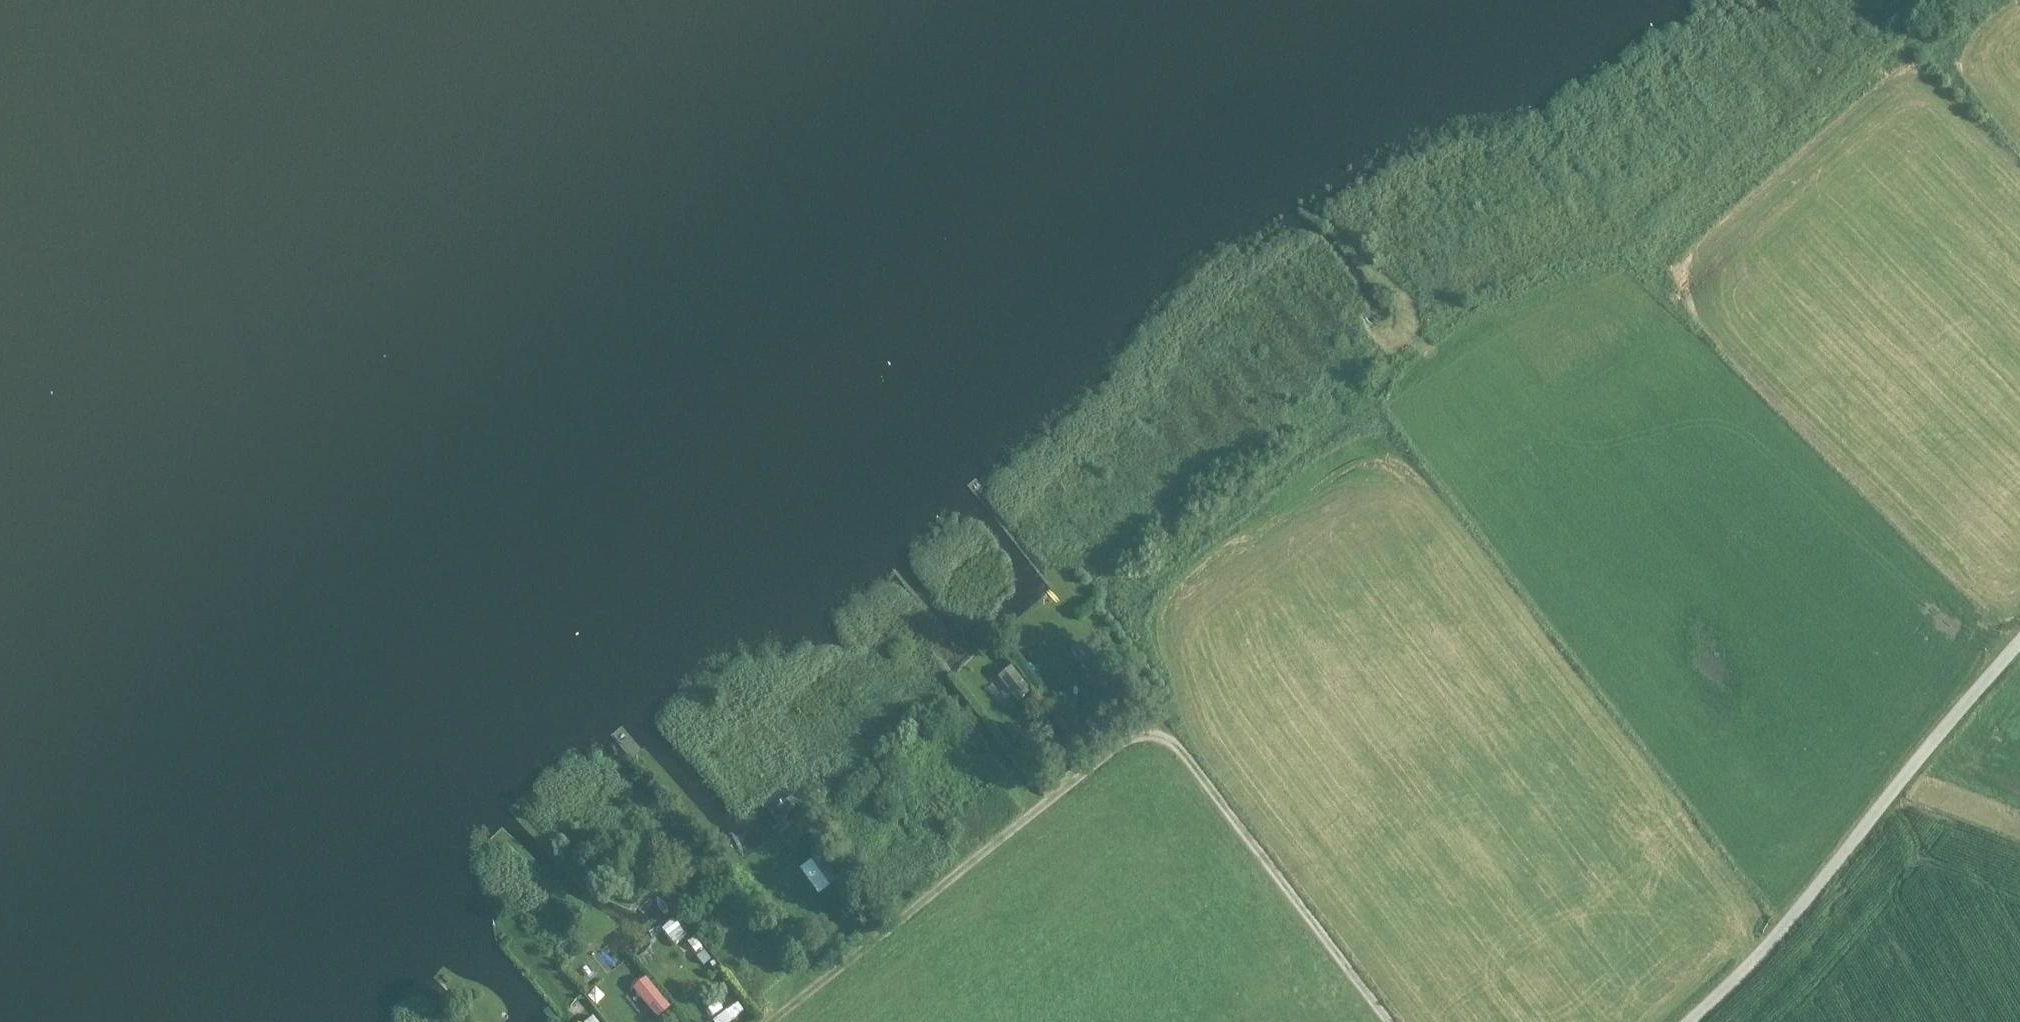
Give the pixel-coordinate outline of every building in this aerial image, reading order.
[(1031,768),(1038,778),(1045,774),(1038,764),(1031,768)] [(701,945),(711,940),(705,927),(695,932),(701,945)] [(747,995),(720,1012),(726,1021),(753,1004),(747,995)] [(592,1014),(597,1021),(612,1021),(603,1008),(592,1014)]
